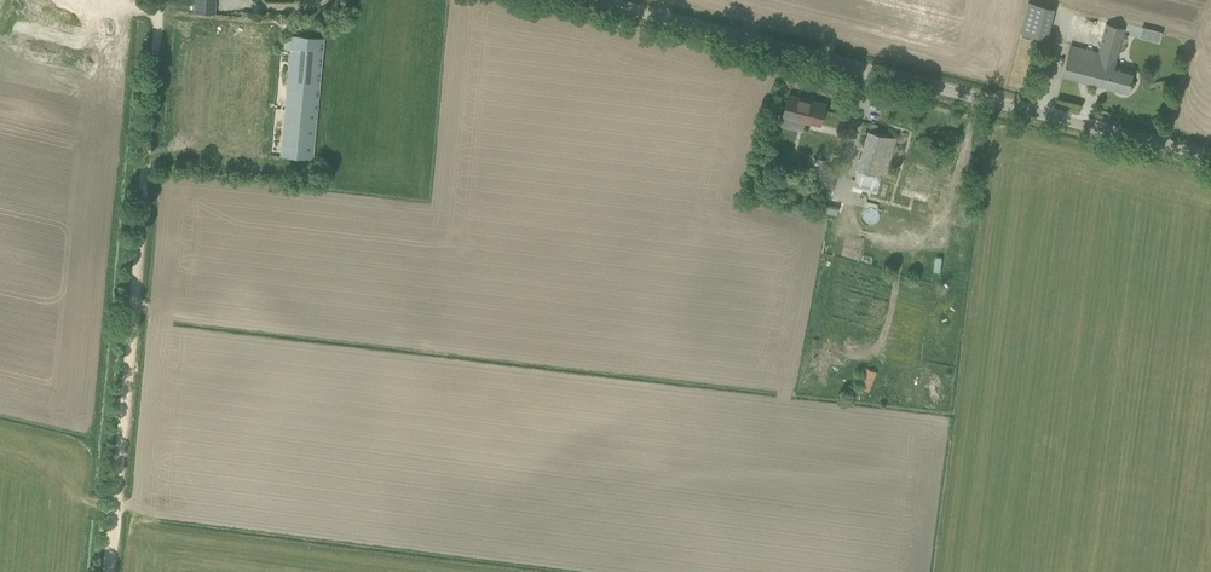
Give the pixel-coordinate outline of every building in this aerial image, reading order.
[(216,0),(196,0),(195,12),(214,14),(216,0)] [(1028,34),(1046,39),(1049,27),(1054,9),(1035,4),(1027,2),(1020,31),(1028,34)] [(1070,45),(1063,75),(1127,92),(1133,71),(1114,67),(1123,32),(1129,33),(1130,29),(1106,25),(1099,53),(1070,45)] [(1142,27),(1139,36),(1159,41),(1161,32),(1142,27)] [(291,49),(281,156),(313,159),(325,38),(292,35),(292,38),(286,37),(285,49),(291,49)] [(788,94),(785,106),(783,116),(820,125),(825,104),(788,94)] [(870,123),(867,134),(853,187),(875,193),(880,176),(886,178),(897,137),(876,132),(878,125),(870,123)] [(839,169),(825,165),(822,175),(837,179),(839,169)] [(819,185),(818,190),(831,194),(834,182),(835,179),(822,175),(822,176),(819,185)] [(878,373),(864,366),(855,385),(869,391),(878,373)]
